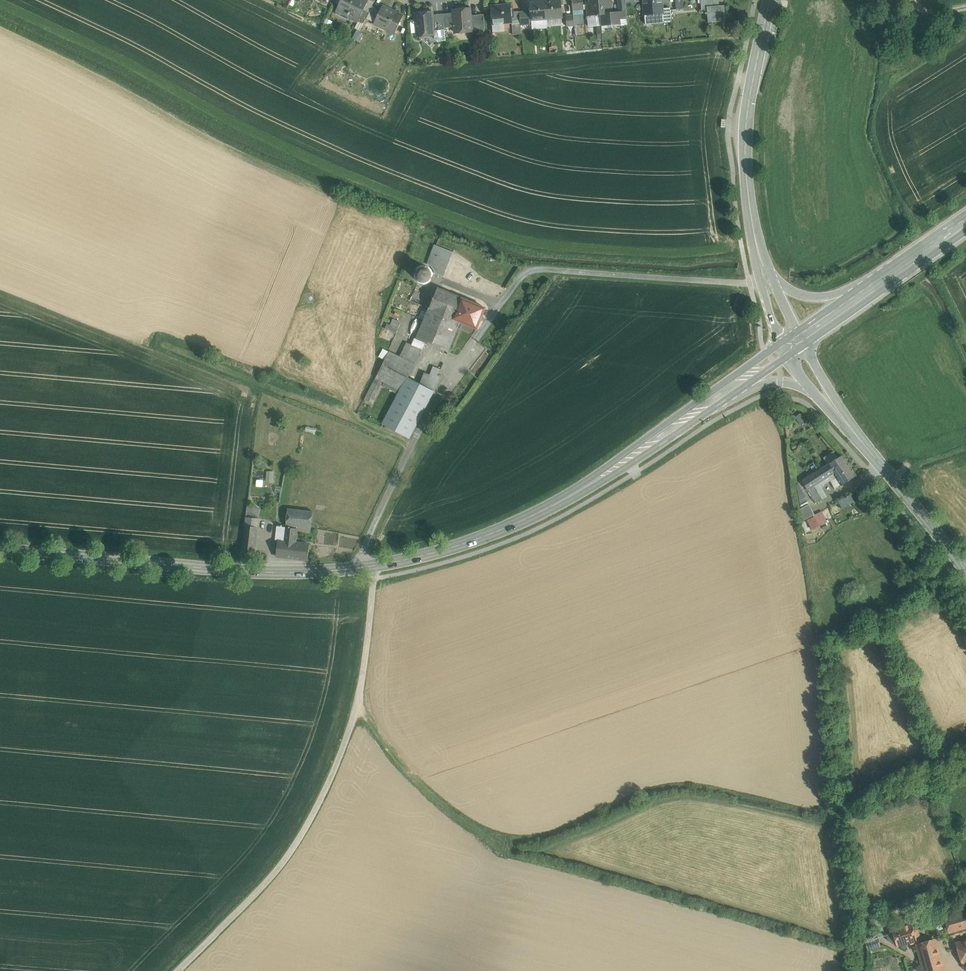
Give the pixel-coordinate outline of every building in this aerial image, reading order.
[(337,11),(336,14),(348,19),(349,17),(358,21),(364,9),(366,4),(361,2),(362,0),(342,0),(337,11)] [(370,12),(373,6),(374,3),(369,0),(368,0),(366,4),(364,9),(370,12)] [(562,0),(546,2),(547,19),(563,17),(562,0)] [(590,1),(587,1),(588,16),(596,16),(596,26),(601,25),(599,0),(590,0),(590,1)] [(601,25),(607,25),(606,15),(613,14),(612,1),(608,2),(608,0),(599,0),(601,25)] [(645,15),(646,24),(664,23),(663,9),(662,0),(644,0),(645,15)] [(677,10),(685,9),(684,0),(676,0),(677,10)] [(702,13),(706,13),(706,14),(708,14),(709,23),(726,21),(725,5),(720,6),(719,0),(701,0),(702,13)] [(546,2),(530,3),(531,20),(547,19),(546,2)] [(511,5),(491,7),(493,24),(512,22),(513,22),(512,12),(511,5)] [(381,10),(373,6),(370,12),(366,19),(375,23),(381,10)] [(403,16),(383,7),(381,10),(375,23),(395,33),(403,16)] [(671,8),(663,9),(664,23),(672,22),(671,8)] [(364,9),(358,21),(364,24),(366,19),(370,12),(364,9)] [(470,9),(454,10),(454,13),(455,27),(456,33),(472,31),(471,16),(470,9)] [(528,11),(520,12),(521,22),(521,25),(529,25),(528,11)] [(433,12),(416,13),(418,36),(435,35),(435,39),(438,41),(446,41),(445,30),(434,31),(433,15),(433,12)] [(520,12),(512,12),(513,22),(512,22),(512,23),(521,22),(520,12)] [(454,13),(443,14),(445,28),(455,27),(454,13)] [(443,14),(433,15),(434,31),(445,30),(445,28),(443,14)] [(484,14),(471,16),(472,31),(485,30),(484,14)] [(574,16),(566,16),(567,26),(575,26),(574,16)] [(596,16),(588,16),(589,26),(596,26),(596,16)] [(521,22),(512,23),(513,35),(522,34),(521,25),(521,22)] [(453,252),(443,248),(439,257),(440,258),(437,267),(434,273),(444,277),(453,252)] [(439,257),(431,254),(428,264),(430,265),(433,268),(433,266),(437,267),(440,258),(439,257)] [(432,278),(433,275),(432,271),(430,268),(427,266),(424,266),(420,267),(417,268),(415,271),(415,275),(415,278),(417,281),(420,283),(424,284),(427,283),(430,281),(432,278)] [(462,298),(438,288),(430,309),(454,319),(462,298)] [(486,308),(462,298),(454,319),(460,322),(477,329),(480,321),(482,321),(484,317),(483,316),(486,308)] [(454,319),(430,309),(417,339),(448,352),(460,322),(454,319)] [(401,323),(393,320),(391,325),(388,324),(386,329),(397,334),(401,323)] [(407,343),(400,357),(415,364),(423,349),(407,343)] [(389,352),(383,349),(380,357),(385,360),(389,352)] [(400,357),(390,352),(389,352),(385,360),(376,378),(384,382),(382,385),(399,394),(408,377),(409,378),(415,364),(400,357)] [(430,375),(425,387),(434,391),(440,376),(439,375),(441,370),(434,366),(430,375)] [(430,375),(425,372),(420,384),(425,387),(430,375)] [(409,378),(408,377),(399,394),(383,424),(409,438),(434,391),(425,387),(420,384),(419,383),(409,378)] [(384,382),(376,378),(365,399),(373,403),(382,385),(384,382)] [(801,413),(795,417),(801,425),(807,420),(801,413)] [(857,476),(843,455),(818,471),(824,480),(829,477),(834,474),(837,478),(831,481),(835,488),(841,485),(842,486),(857,476)] [(265,482),(273,482),(273,471),(266,470),(265,482)] [(818,471),(803,481),(808,490),(815,486),(824,480),(818,471)] [(796,484),(800,504),(808,499),(799,483),(796,484)] [(822,499),(815,486),(808,490),(816,503),(822,499)] [(841,507),(854,501),(850,494),(838,500),(841,507)] [(809,504),(799,510),(801,515),(812,510),(809,504)] [(260,508),(247,507),(246,517),(242,550),(255,552),(260,508)] [(313,512),(288,509),(286,524),(286,525),(311,528),(313,512)] [(812,510),(801,515),(804,520),(815,515),(812,510)] [(823,513),(813,517),(818,526),(827,522),(823,513)] [(813,517),(808,520),(812,529),(818,526),(813,517)] [(812,529),(808,520),(801,523),(806,532),(812,529)] [(297,531),(286,529),(286,527),(282,527),(283,525),(281,525),(281,527),(278,526),(276,541),(278,541),(276,556),(308,560),(310,544),(296,543),(297,531)] [(945,918),(949,933),(965,928),(965,911),(945,918)] [(918,926),(913,927),(916,938),(921,936),(918,926)] [(912,927),(894,933),(897,945),(916,940),(916,938),(913,927),(912,927)] [(878,938),(865,942),(868,950),(881,946),(878,938)] [(917,944),(925,970),(944,970),(935,939),(917,944)] [(956,943),(963,965),(965,964),(965,940),(956,943)]
